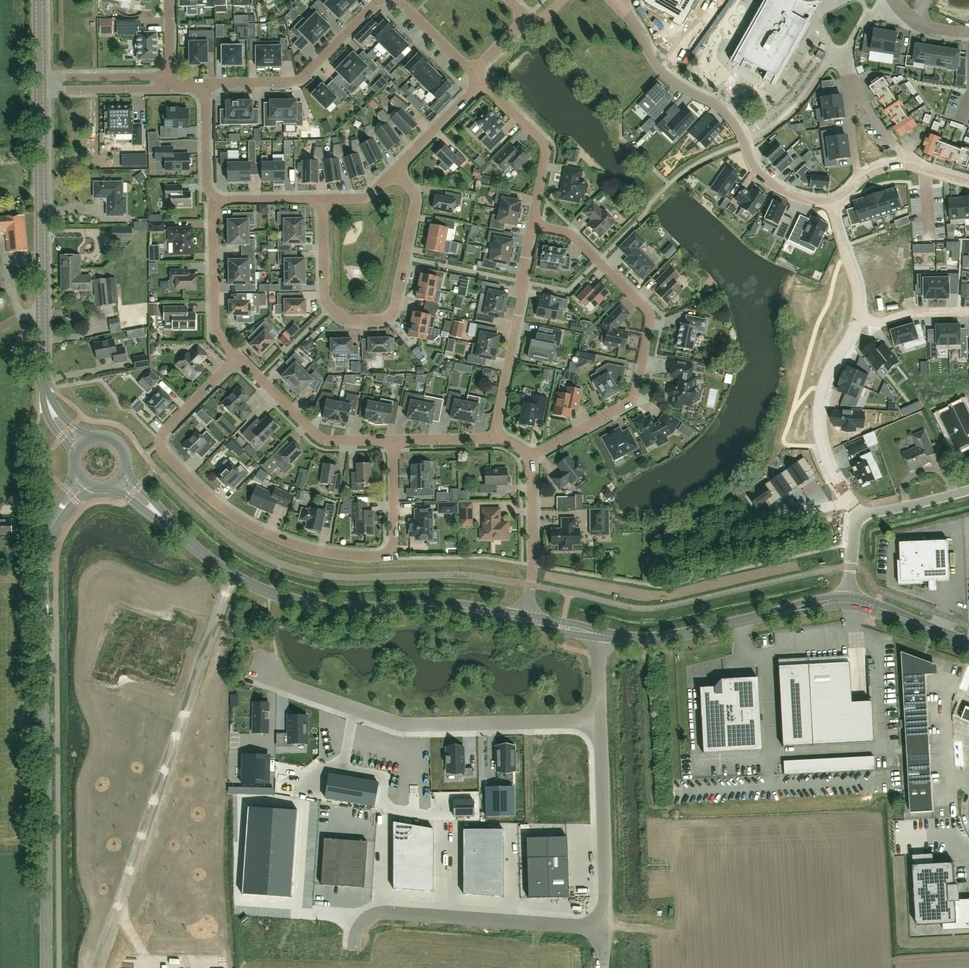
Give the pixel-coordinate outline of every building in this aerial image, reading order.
[(347,10),(337,0),(329,0),(328,1),(327,0),(318,0),(314,4),(323,12),(324,13),(329,9),(339,19),(339,18),(341,20),(346,14),(345,13),(347,10)] [(347,10),(350,7),(352,9),(357,3),(355,2),(356,1),(355,0),(337,0),(347,10)] [(646,6),(663,15),(663,14),(673,20),(674,19),(682,23),(682,24),(683,25),(692,9),(691,9),(693,4),(696,0),(651,0),(648,5),(646,5),(646,6)] [(802,38),(810,24),(800,18),(804,10),(808,3),(814,2),(818,1),(820,0),(764,0),(732,57),(744,63),(746,60),(748,61),(767,72),(766,75),(777,82),(794,52),(802,39),(802,38)] [(319,16),(323,12),(314,4),(310,8),(312,10),(309,14),(312,17),(307,22),(322,36),(324,34),(326,35),(331,30),(330,28),(319,16)] [(966,20),(968,14),(968,10),(960,5),(955,15),(966,20)] [(101,31),(112,31),(112,18),(100,19),(101,31)] [(372,19),(355,37),(362,44),(371,35),(379,43),(392,29),(384,21),(378,27),(372,21),(373,20),(372,19)] [(132,30),(132,35),(138,35),(138,44),(138,49),(138,59),(138,60),(139,60),(143,60),(143,62),(152,62),(152,60),(156,60),(157,60),(157,59),(157,49),(157,43),(156,43),(156,34),(157,34),(156,33),(145,33),(145,28),(138,28),(138,21),(118,21),(118,34),(123,34),(123,30),(132,30)] [(319,39),(322,36),(307,22),(302,27),(299,24),(295,27),(294,27),(290,31),(298,39),(299,40),(303,35),(313,45),(315,46),(320,41),(319,39)] [(238,35),(238,40),(247,40),(247,25),(235,25),(235,35),(238,35)] [(392,29),(379,43),(387,51),(400,38),(392,30),(393,29),(392,29)] [(871,42),(863,41),(861,53),(870,55),(870,52),(882,53),(886,32),(873,30),(871,42)] [(214,31),(190,31),(190,65),(199,65),(199,62),(200,62),(207,62),(207,52),(214,52),(214,31)] [(894,58),(900,59),(902,47),(896,46),(898,34),(886,32),(882,53),(894,55),(894,58)] [(275,42),(268,42),(268,47),(269,67),(273,67),(273,69),(280,68),(280,67),(281,67),(281,61),(281,51),(287,50),(287,38),(280,38),(280,41),(275,42)] [(400,38),(387,51),(395,59),(408,46),(400,38)] [(256,39),(249,39),(250,51),(256,51),(256,61),(256,67),(257,67),(257,69),(265,69),(265,67),(269,67),(268,47),(268,42),(260,42),(260,39),(256,39)] [(925,66),(928,46),(917,45),(915,57),(907,56),(906,66),(914,67),(915,62),(925,64),(925,66)] [(224,46),(222,46),(222,66),(227,66),(242,66),(241,46),(224,46)] [(939,48),(928,46),(925,66),(936,68),(939,48)] [(950,50),(939,48),(936,68),(946,70),(950,50)] [(367,55),(371,58),(376,54),(372,50),(367,55)] [(950,50),(946,70),(957,71),(956,75),(966,77),(967,57),(960,57),(961,51),(960,51),(950,50)] [(347,59),(344,62),(359,76),(362,79),(367,74),(371,71),(373,73),(377,68),(369,60),(364,64),(357,57),(353,53),(352,54),(351,52),(346,58),(347,59)] [(426,63),(418,54),(404,68),(413,76),(426,63)] [(384,68),(389,73),(397,64),(393,61),(393,60),(384,68)] [(340,63),(335,69),(336,70),(335,71),(339,74),(347,82),(343,86),(351,95),(359,87),(364,81),(362,79),(359,76),(344,62),(341,65),(340,63)] [(426,63),(413,76),(421,84),(434,71),(426,63)] [(395,79),(399,76),(394,71),(391,75),(395,79)] [(442,79),(434,71),(421,84),(429,92),(442,79),(442,78),(442,79)] [(875,98),(877,97),(890,88),(892,87),(884,76),(880,79),(879,78),(872,83),(873,84),(868,87),(875,98)] [(442,79),(429,92),(437,100),(430,108),(437,115),(446,106),(439,99),(451,87),(442,79)] [(312,94),(311,95),(312,95),(325,109),(326,109),(333,102),(336,106),(340,102),(341,104),(346,99),(336,90),(332,94),(322,85),(323,84),(322,84),(322,85),(321,86),(319,84),(314,90),(316,91),(312,95),(312,94)] [(671,102),(673,100),(666,93),(657,85),(642,100),(652,109),(647,114),(654,120),(662,111),(671,102)] [(896,97),(896,96),(890,88),(877,97),(882,105),(896,97)] [(841,95),(821,98),(822,109),(842,106),(841,95)] [(395,96),(389,101),(398,113),(392,119),(396,124),(406,134),(416,125),(403,112),(409,106),(395,96)] [(889,117),(889,116),(903,107),(904,106),(897,96),(896,96),(896,97),(882,105),(882,106),(881,106),(888,117),(889,117)] [(240,125),(239,101),(236,101),(236,99),(229,100),(229,101),(226,101),(226,112),(220,112),(220,125),(240,125)] [(259,125),(259,112),(252,112),(252,101),(250,101),(250,99),(242,99),(242,101),(239,101),(240,125),(259,125)] [(283,124),(283,101),(280,101),(280,99),(273,99),(273,101),(271,101),(270,101),(270,111),(264,112),(264,127),(276,127),(276,122),(283,122),(283,124)] [(303,126),(303,111),(296,111),(296,100),(294,100),(294,99),(286,99),(286,100),(283,101),(283,124),(296,124),(296,126),(303,126)] [(420,102),(415,107),(418,111),(423,106),(420,102)] [(820,109),(815,110),(817,121),(819,121),(820,127),(831,125),(831,119),(844,118),(842,106),(822,109),(820,109)] [(133,145),(142,145),(142,124),(133,124),(132,107),(105,107),(106,134),(132,134),(133,145)] [(895,125),(909,115),(903,107),(889,116),(890,116),(895,125)] [(189,119),(188,110),(179,110),(179,108),(167,108),(167,120),(165,120),(165,127),(160,127),(160,137),(178,137),(178,127),(188,127),(188,119),(189,119)] [(377,132),(376,132),(380,139),(388,149),(399,141),(390,129),(396,124),(392,119),(383,109),(376,113),(383,127),(377,132)] [(488,109),(475,122),(487,134),(480,141),(490,151),(500,141),(494,135),(504,125),(488,109)] [(667,115),(656,126),(663,132),(673,142),(678,136),(693,121),(695,119),(684,109),(681,111),(673,120),(667,115)] [(910,115),(909,115),(895,125),(894,125),(901,136),(907,132),(913,129),(912,128),(917,125),(910,115)] [(652,127),(655,124),(650,119),(647,122),(652,127)] [(697,124),(692,129),(709,144),(714,139),(715,139),(714,139),(717,135),(718,136),(718,135),(723,129),(712,119),(702,129),(697,124)] [(328,120),(320,124),(325,134),(333,131),(328,120)] [(361,146),(368,160),(370,164),(382,158),(374,142),(380,139),(376,132),(377,132),(371,124),(364,127),(368,142),(361,146)] [(846,135),(833,137),(832,130),(820,131),(823,150),(848,146),(846,135)] [(935,157),(935,156),(941,140),(942,139),(929,134),(927,139),(924,145),(925,146),(922,152),(935,157)] [(771,165),(785,152),(781,148),(785,144),(778,135),(769,143),(773,148),(763,157),(771,165)] [(720,145),(729,142),(727,137),(718,141),(720,145)] [(345,159),(344,159),(345,161),(350,178),(363,174),(360,162),(368,160),(361,146),(358,139),(351,141),(353,156),(345,159)] [(161,140),(148,141),(149,154),(156,153),(156,160),(165,160),(165,170),(189,170),(189,166),(192,164),(191,160),(189,158),(189,154),(173,154),(173,146),(161,146),(161,140)] [(298,163),(298,172),(303,172),(303,182),(317,182),(317,170),(325,169),(324,164),(324,162),(325,162),(323,154),(322,147),(321,140),(316,140),(315,147),(312,162),(303,162),(303,163),(298,163)] [(941,140),(935,156),(945,159),(951,144),(941,140)] [(325,162),(324,162),(324,164),(325,169),(327,182),(340,180),(338,162),(345,161),(344,159),(345,159),(341,144),(334,145),(332,160),(325,162)] [(945,159),(956,163),(962,148),(951,144),(945,159)] [(510,145),(504,152),(494,161),(504,171),(508,167),(512,167),(516,171),(530,157),(519,147),(516,150),(510,145)] [(825,167),(837,166),(836,160),(849,158),(848,146),(823,150),(825,167)] [(436,156),(442,162),(439,165),(445,172),(449,168),(454,163),(459,168),(467,160),(458,151),(454,156),(445,147),(436,156)] [(962,148),(956,163),(955,165),(968,169),(968,166),(968,149),(962,147),(962,148)] [(785,152),(771,165),(779,174),(789,165),(793,170),(802,162),(798,157),(793,161),(785,152)] [(239,181),(238,159),(227,159),(227,153),(220,153),(220,159),(220,166),(227,166),(228,181),(239,181)] [(574,163),(576,154),(570,153),(568,161),(574,163)] [(135,154),(135,168),(148,167),(148,154),(135,154)] [(262,156),(262,163),(262,181),(273,181),(273,163),(268,163),(267,156),(262,156)] [(486,162),(479,156),(474,161),(481,167),(486,162)] [(250,181),(250,175),(250,163),(239,163),(239,159),(238,159),(239,181),(248,181),(250,181)] [(284,163),(273,163),(273,181),(274,181),(274,184),(284,183),(284,180),(284,163)] [(798,179),(803,184),(809,184),(809,187),(828,189),(829,177),(807,175),(805,173),(809,169),(804,165),(796,173),(800,177),(798,179)] [(565,175),(560,198),(578,201),(580,193),(582,194),(584,192),(585,190),(586,186),(586,185),(584,183),(585,182),(582,181),(582,182),(579,181),(579,178),(578,178),(579,171),(566,168),(565,175)] [(735,180),(723,171),(711,188),(723,197),(735,180)] [(122,183),(95,183),(95,197),(104,197),(104,198),(107,201),(108,201),(108,215),(122,215),(122,212),(125,212),(125,198),(122,198),(122,183)] [(182,192),(182,185),(165,185),(165,198),(171,198),(171,207),(191,206),(191,192),(182,192)] [(740,208),(752,216),(765,197),(753,189),(750,194),(742,188),(735,199),(743,204),(740,208)] [(896,188),(886,191),(892,213),(903,209),(896,188)] [(500,209),(521,214),(522,209),(520,207),(520,206),(520,203),(521,201),(510,199),(511,191),(497,189),(495,202),(501,204),(500,209)] [(886,191),(875,194),(882,216),(892,213),(886,191)] [(436,196),(434,209),(452,213),(454,204),(460,206),(462,195),(449,192),(448,198),(436,196)] [(875,194),(865,198),(872,219),(882,216),(875,194)] [(858,213),(849,216),(852,225),(872,219),(865,198),(854,201),(858,213)] [(964,198),(950,199),(951,219),(952,225),(967,224),(966,218),(965,218),(964,198)] [(773,200),(763,222),(786,233),(793,219),(783,215),(787,207),(773,200)] [(593,221),(588,225),(600,237),(615,222),(610,217),(611,215),(606,210),(604,211),(603,210),(602,211),(593,203),(584,212),(593,221)] [(521,214),(500,209),(499,215),(492,214),(490,228),(503,231),(505,223),(516,225),(516,223),(517,220),(520,218),(521,214)] [(284,224),(284,231),(305,231),(304,219),(299,219),(291,219),(291,212),(278,213),(278,224),(284,224)] [(796,221),(789,236),(816,248),(828,220),(812,212),(806,226),(796,221)] [(233,220),(228,220),(228,232),(249,232),(248,225),(254,224),(254,213),(241,213),(241,220),(233,220)] [(27,250),(24,215),(0,217),(0,231),(2,231),(2,229),(5,228),(7,252),(27,250)] [(430,224),(428,236),(445,240),(448,228),(452,229),(454,222),(442,220),(440,226),(430,224)] [(149,231),(164,231),(164,229),(164,222),(149,222),(149,231)] [(131,227),(111,228),(111,240),(131,239),(131,227)] [(191,229),(170,229),(170,240),(175,240),(175,253),(192,253),(192,246),(194,245),(194,236),(191,236),(191,229)] [(492,249),(513,253),(514,248),(512,246),(512,244),(513,241),(502,238),(503,233),(489,230),(487,242),(493,243),(492,249)] [(305,231),(284,231),(284,239),(278,239),(278,251),(291,251),(291,244),(305,244),(305,231)] [(249,232),(228,232),(228,245),(242,245),(242,252),(255,252),(255,239),(249,240),(249,232)] [(628,258),(624,261),(635,272),(634,272),(634,274),(639,278),(640,278),(641,278),(642,279),(655,266),(648,259),(648,258),(646,255),(644,255),(637,249),(645,241),(635,232),(625,242),(618,249),(628,258)] [(445,240),(428,236),(426,249),(436,251),(434,257),(446,259),(448,253),(449,254),(449,251),(451,241),(445,240)] [(666,251),(675,244),(671,238),(661,245),(666,251)] [(960,242),(960,241),(947,241),(947,242),(947,251),(952,250),(952,261),(959,260),(960,242)] [(935,243),(914,244),(913,244),(913,252),(935,252),(935,243)] [(160,261),(159,245),(149,245),(149,260),(149,262),(160,261)] [(545,246),(543,246),(543,247),(542,259),(541,259),(541,260),(542,260),(560,263),(559,267),(559,268),(560,268),(568,269),(569,270),(569,268),(570,260),(570,259),(571,259),(571,258),(570,258),(565,257),(566,251),(566,250),(565,250),(545,247),(545,246)] [(513,253),(492,249),(491,255),(485,253),(482,267),(495,270),(497,262),(508,264),(509,261),(509,259),(510,259),(512,258),(513,253)] [(292,259),(291,251),(278,251),(279,264),(285,264),(285,271),(305,271),(305,259),(292,259)] [(242,260),(229,260),(229,272),(249,272),(249,265),(255,264),(255,252),(242,252),(242,260)] [(74,267),(80,267),(80,262),(80,256),(78,256),(78,255),(60,255),(61,264),(70,263),(70,264),(71,265),(72,265),(73,265),(74,267)] [(61,264),(61,287),(61,291),(91,291),(91,275),(80,275),(80,267),(74,267),(73,265),(72,265),(71,265),(70,264),(70,263),(61,264)] [(660,287),(656,292),(667,304),(671,299),(673,301),(675,301),(678,298),(678,296),(677,294),(682,289),(677,285),(678,283),(678,281),(675,278),(678,275),(670,267),(655,282),(660,287)] [(177,280),(177,288),(195,288),(195,275),(189,275),(189,269),(184,270),(171,270),(171,281),(177,280)] [(421,273),(418,286),(435,289),(437,283),(442,283),(444,271),(432,269),(431,275),(421,273)] [(305,271),(285,271),(285,279),(279,279),(279,291),(292,291),(292,284),(305,284),(305,282),(305,271)] [(249,272),(229,272),(229,285),(232,285),(233,292),(243,292),(256,291),(255,279),(249,279),(249,272)] [(918,274),(918,286),(925,286),(925,299),(937,299),(937,275),(925,275),(925,274),(918,274)] [(937,275),(937,299),(950,299),(950,286),(959,286),(960,274),(950,274),(950,275),(937,275)] [(118,303),(115,278),(94,280),(97,306),(109,305),(109,304),(113,304),(118,303)] [(479,301),(486,302),(505,306),(506,300),(506,295),(506,294),(505,293),(497,291),(498,285),(483,282),(481,294),(479,301)] [(585,289),(577,298),(585,306),(589,301),(595,308),(609,294),(599,284),(593,290),(589,285),(585,289)] [(418,286),(416,298),(426,300),(424,307),(436,309),(438,302),(439,302),(442,290),(435,289),(418,286)] [(278,294),(278,305),(284,305),(285,314),(306,314),(306,307),(305,300),(291,300),(291,293),(278,294)] [(232,294),(232,301),(229,301),(229,305),(230,309),(229,309),(229,315),(250,314),(250,306),(266,306),(265,294),(243,294),(232,294)] [(542,300),(540,300),(536,316),(555,319),(558,308),(566,310),(568,300),(544,295),(542,300)] [(479,301),(477,313),(476,320),(490,323),(492,316),(500,317),(501,318),(503,312),(504,312),(505,306),(486,302),(479,301)] [(149,316),(157,316),(157,303),(149,303),(149,316)] [(607,332),(605,345),(615,347),(616,345),(625,347),(625,343),(627,344),(628,337),(627,336),(627,333),(615,330),(616,327),(617,327),(630,314),(621,305),(606,320),(606,322),(604,322),(602,331),(607,332)] [(186,307),(164,307),(164,319),(173,319),(173,328),(195,328),(195,314),(187,314),(186,307)] [(413,312),(410,324),(428,327),(433,328),(435,316),(436,309),(424,307),(423,314),(413,312)] [(114,319),(113,309),(101,310),(102,320),(114,319)] [(685,324),(681,323),(676,347),(692,350),(696,330),(704,332),(706,320),(699,318),(686,316),(685,324)] [(498,329),(503,333),(512,323),(506,318),(498,329)] [(260,335),(250,345),(255,351),(260,355),(274,340),(268,334),(272,329),(265,321),(255,330),(260,335)] [(451,336),(461,338),(464,323),(454,321),(451,336)] [(569,330),(583,332),(580,324),(571,323),(569,330)] [(937,342),(930,342),(931,359),(938,359),(938,349),(949,349),(948,325),(945,325),(945,323),(939,324),(939,325),(936,325),(937,342)] [(951,325),(948,325),(949,349),(960,349),(961,359),(968,359),(967,342),(961,342),(960,324),(957,324),(957,323),(951,323),(951,325)] [(316,324),(310,332),(314,335),(320,328),(316,324)] [(410,324),(408,336),(419,338),(432,341),(438,336),(439,330),(433,328),(428,327),(410,324)] [(477,324),(475,336),(479,338),(478,344),(497,348),(498,342),(498,336),(496,335),(488,334),(490,327),(477,324)] [(913,340),(915,346),(926,343),(922,330),(916,332),(914,325),(914,324),(892,331),(896,345),(903,343),(913,340)] [(531,346),(528,357),(551,362),(555,346),(559,347),(562,332),(549,329),(548,336),(541,334),(539,338),(537,338),(536,342),(535,341),(532,346),(531,346)] [(362,346),(362,359),(373,359),(373,356),(377,352),(393,352),(393,338),(383,338),(369,339),(369,346),(362,346)] [(97,359),(113,356),(114,363),(126,360),(124,348),(115,350),(113,339),(94,343),(97,359)] [(331,339),(331,353),(343,353),(343,360),(359,359),(358,346),(352,346),(352,339),(344,339),(337,339),(331,339)] [(899,362),(889,351),(884,345),(880,348),(875,342),(863,351),(878,370),(885,365),(889,370),(894,366),(899,362)] [(468,354),(467,362),(470,362),(482,365),(483,358),(486,358),(491,359),(493,360),(494,356),(495,354),(497,348),(478,344),(473,343),(470,355),(468,354)] [(151,344),(151,356),(160,355),(160,344),(151,344)] [(425,356),(417,346),(412,351),(419,360),(425,356)] [(188,354),(177,364),(193,380),(204,369),(198,363),(199,362),(201,360),(202,360),(207,356),(198,347),(190,355),(188,354)] [(596,355),(580,352),(579,358),(595,361),(596,355)] [(287,382),(290,386),(304,371),(299,366),(303,361),(295,353),(286,362),(291,367),(285,373),(281,377),(287,383),(287,382)] [(133,357),(135,368),(148,365),(146,355),(133,357)] [(428,366),(435,362),(432,357),(425,362),(428,366)] [(842,377),(864,386),(871,370),(861,358),(857,368),(847,364),(842,377)] [(673,397),(672,403),(674,406),(678,407),(682,405),(682,402),(690,404),(691,401),(693,402),(698,398),(699,392),(696,387),(694,387),(695,378),(689,376),(692,364),(670,360),(669,367),(672,368),(671,376),(681,378),(679,388),(673,386),(669,389),(668,393),(671,396),(673,397)] [(609,365),(599,371),(602,377),(592,382),(596,390),(598,389),(603,399),(605,398),(606,400),(612,396),(611,395),(617,391),(615,387),(616,385),(621,382),(622,383),(625,369),(609,365)] [(544,369),(542,380),(551,382),(553,371),(544,369)] [(149,385),(152,388),(160,379),(151,370),(142,378),(149,385)] [(304,371),(290,386),(293,389),(299,395),(303,391),(302,391),(308,385),(317,393),(323,381),(314,372),(309,376),(304,371)] [(427,374),(417,375),(416,381),(425,383),(427,374)] [(837,390),(846,394),(841,405),(856,406),(864,386),(842,377),(837,390)] [(961,383),(954,387),(958,397),(966,393),(961,383)] [(238,387),(222,404),(233,414),(234,413),(242,421),(252,412),(244,404),(249,398),(238,387)] [(571,410),(577,411),(579,402),(581,390),(568,387),(567,394),(558,393),(554,414),(569,417),(571,410)] [(161,390),(146,404),(157,416),(172,401),(161,390)] [(315,405),(325,407),(323,418),(328,419),(328,421),(334,423),(339,402),(332,401),(334,394),(322,391),(315,405)] [(457,419),(463,421),(467,402),(460,401),(461,394),(449,391),(447,400),(446,406),(453,407),(451,415),(451,417),(457,419)] [(413,420),(419,421),(424,396),(405,392),(402,407),(409,408),(407,416),(408,416),(407,418),(413,420)] [(339,402),(334,423),(335,423),(341,423),(342,422),(347,423),(349,415),(349,412),(355,413),(358,401),(359,396),(347,394),(346,401),(343,403),(339,402)] [(362,401),(360,407),(366,408),(364,419),(370,420),(369,422),(375,424),(376,424),(380,403),(374,402),(374,397),(363,395),(362,401)] [(468,395),(467,402),(463,421),(469,422),(475,422),(475,420),(476,420),(477,412),(483,414),(486,399),(468,395)] [(520,420),(519,419),(517,425),(527,427),(527,425),(533,426),(535,418),(542,420),(547,398),(534,395),(532,404),(524,403),(520,420)] [(443,399),(431,397),(424,396),(419,421),(425,422),(431,422),(432,421),(434,411),(441,412),(443,399)] [(386,405),(380,403),(376,424),(377,424),(383,424),(383,423),(388,424),(391,413),(397,414),(398,406),(399,402),(387,400),(386,405)] [(919,401),(910,405),(901,409),(905,416),(914,413),(922,409),(919,401)] [(940,416),(945,425),(957,451),(968,445),(968,435),(968,413),(964,403),(952,409),(953,410),(948,413),(940,416)] [(836,411),(836,425),(844,425),(843,429),(857,430),(857,426),(865,426),(865,412),(836,411)] [(647,446),(656,441),(657,442),(665,438),(664,436),(672,432),(678,422),(665,413),(661,420),(655,423),(654,423),(650,417),(645,420),(643,416),(633,421),(647,446)] [(250,425),(242,434),(250,442),(256,436),(263,442),(278,427),(267,417),(254,430),(250,425)] [(628,430),(623,433),(620,428),(615,431),(603,438),(614,459),(637,447),(628,430)] [(197,432),(183,445),(193,455),(203,445),(209,451),(218,442),(207,431),(201,436),(197,432)] [(903,454),(906,461),(910,470),(931,461),(928,455),(933,453),(924,431),(914,436),(918,447),(903,454)] [(247,443),(240,436),(235,440),(242,447),(247,443)] [(864,439),(846,447),(850,456),(868,448),(864,439)] [(281,447),(272,455),(280,463),(277,466),(285,474),(293,466),(290,464),(302,451),(295,444),(293,443),(291,445),(285,451),(281,447)] [(863,462),(852,467),(855,473),(853,474),(856,481),(858,480),(861,486),(863,485),(863,487),(870,484),(870,482),(876,479),(870,465),(876,462),(872,452),(861,456),(863,462)] [(562,471),(552,478),(559,489),(569,481),(571,484),(583,475),(582,474),(588,470),(579,458),(573,462),(569,457),(558,465),(562,471)] [(803,457),(786,469),(798,486),(815,474),(803,457)] [(223,470),(217,476),(226,486),(227,485),(234,478),(239,482),(249,473),(240,465),(236,469),(230,463),(226,460),(219,466),(223,470)] [(433,488),(430,488),(430,461),(426,461),(419,462),(419,465),(413,465),(413,471),(411,471),(411,480),(413,480),(413,488),(416,488),(416,496),(433,496),(433,488)] [(357,463),(358,482),(352,482),(352,490),(364,490),(364,483),(370,483),(370,463),(357,463)] [(337,466),(324,464),(321,483),(329,484),(328,491),(339,492),(342,474),(336,473),(337,466)] [(509,476),(507,476),(507,468),(485,469),(486,484),(480,484),(480,493),(492,493),(491,485),(507,484),(507,483),(509,482),(510,481),(510,477),(509,476)] [(798,486),(786,469),(769,481),(781,498),(798,486)] [(755,508),(767,500),(770,505),(781,498),(769,481),(747,497),(755,508)] [(257,486),(250,501),(252,502),(251,504),(256,506),(257,504),(262,507),(261,508),(271,513),(276,502),(287,507),(292,495),(275,488),(273,493),(257,486)] [(461,502),(460,522),(472,523),(472,502),(461,502)] [(307,521),(307,522),(306,527),(308,528),(307,529),(318,532),(319,530),(321,530),(322,525),(330,527),(335,505),(327,503),(325,509),(320,508),(319,510),(310,508),(310,510),(302,508),(299,519),(307,521)] [(341,505),(340,514),(352,514),(352,519),(357,519),(357,534),(373,534),(372,511),(366,511),(366,503),(355,503),(354,503),(352,503),(352,505),(344,505),(341,505)] [(457,503),(439,503),(439,513),(457,512),(457,503)] [(480,530),(480,539),(508,538),(507,522),(499,522),(499,509),(483,509),(483,530),(480,530)] [(409,520),(410,536),(416,536),(416,540),(428,540),(428,547),(438,547),(438,532),(432,532),(432,513),(432,510),(415,510),(415,520),(409,520)] [(601,510),(590,510),(591,530),(602,530),(601,510)] [(12,519),(1,520),(1,518),(0,518),(0,533),(11,533),(11,531),(12,531),(12,519)] [(575,518),(562,519),(562,529),(552,529),(552,544),(559,544),(559,551),(572,550),(572,544),(579,544),(579,531),(579,529),(575,529),(575,518)] [(950,580),(948,540),(900,542),(901,560),(898,560),(899,585),(924,584),(924,581),(930,581),(930,590),(936,590),(936,581),(950,580)] [(938,676),(938,665),(902,652),(911,812),(933,811),(926,677),(938,676)] [(851,702),(849,662),(778,666),(782,746),(873,741),(871,701),(851,702)] [(699,687),(703,752),(761,749),(757,677),(721,679),(714,686),(699,687)] [(253,702),(252,732),(268,732),(269,702),(253,702)] [(289,716),(289,743),(307,743),(307,716),(289,716)] [(445,756),(445,764),(447,764),(447,772),(463,772),(464,775),(473,775),(473,768),(464,768),(463,747),(447,747),(447,756),(445,756)] [(496,747),(496,773),(510,773),(510,765),(518,765),(518,754),(514,754),(514,747),(496,747)] [(242,756),(241,786),(268,787),(269,757),(242,756)] [(784,774),(874,769),(873,756),(783,761),(784,774)] [(329,774),(325,797),(374,806),(378,783),(329,774)] [(485,785),(485,815),(501,815),(501,799),(513,799),(513,785),(485,785)] [(473,800),(454,800),(454,816),(474,816),(473,800)] [(248,806),(241,894),(292,897),(298,810),(248,806)] [(393,821),(393,889),(433,891),(433,828),(393,821)] [(463,829),(463,893),(503,896),(503,829),(463,829)] [(567,835),(526,837),(528,897),(569,896),(567,835)] [(324,838),(320,884),(364,887),(367,841),(324,838)] [(912,855),(913,865),(917,925),(943,924),(944,930),(968,928),(968,899),(959,899),(958,883),(955,883),(954,862),(934,863),(933,854),(912,855)]
